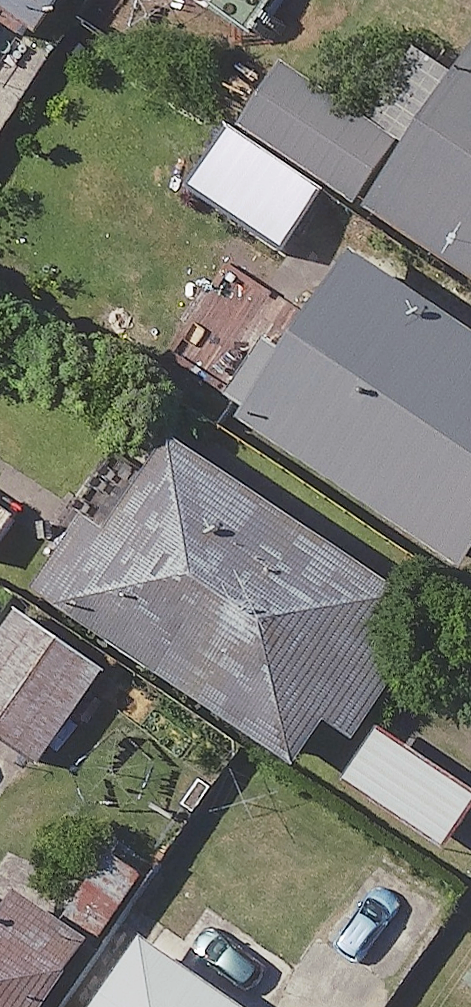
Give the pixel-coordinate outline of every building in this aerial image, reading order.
[(46,29),(65,0),(2,0),(46,29)] [(258,31),(279,0),(213,0),(258,31)] [(378,208),(470,267),(470,63),(378,208)] [(332,191),(253,141),(215,201),(294,251),(332,191)] [(360,249),(248,414),(470,564),(470,562),(470,324),(360,249)] [(419,588),(180,430),(117,524),(102,514),(51,592),(303,759),(334,712),(360,729),(403,664),(380,649),(419,588)] [(25,609),(0,647),(0,728),(44,757),(106,662),(25,609)] [(385,726),(350,780),(452,844),(470,813),(470,780),(385,726)] [(170,875),(120,948),(133,958),(99,1006),(272,1006),(301,966),(170,875)] [(0,892),(0,1006),(46,1006),(85,948),(7,897),(0,892)]
